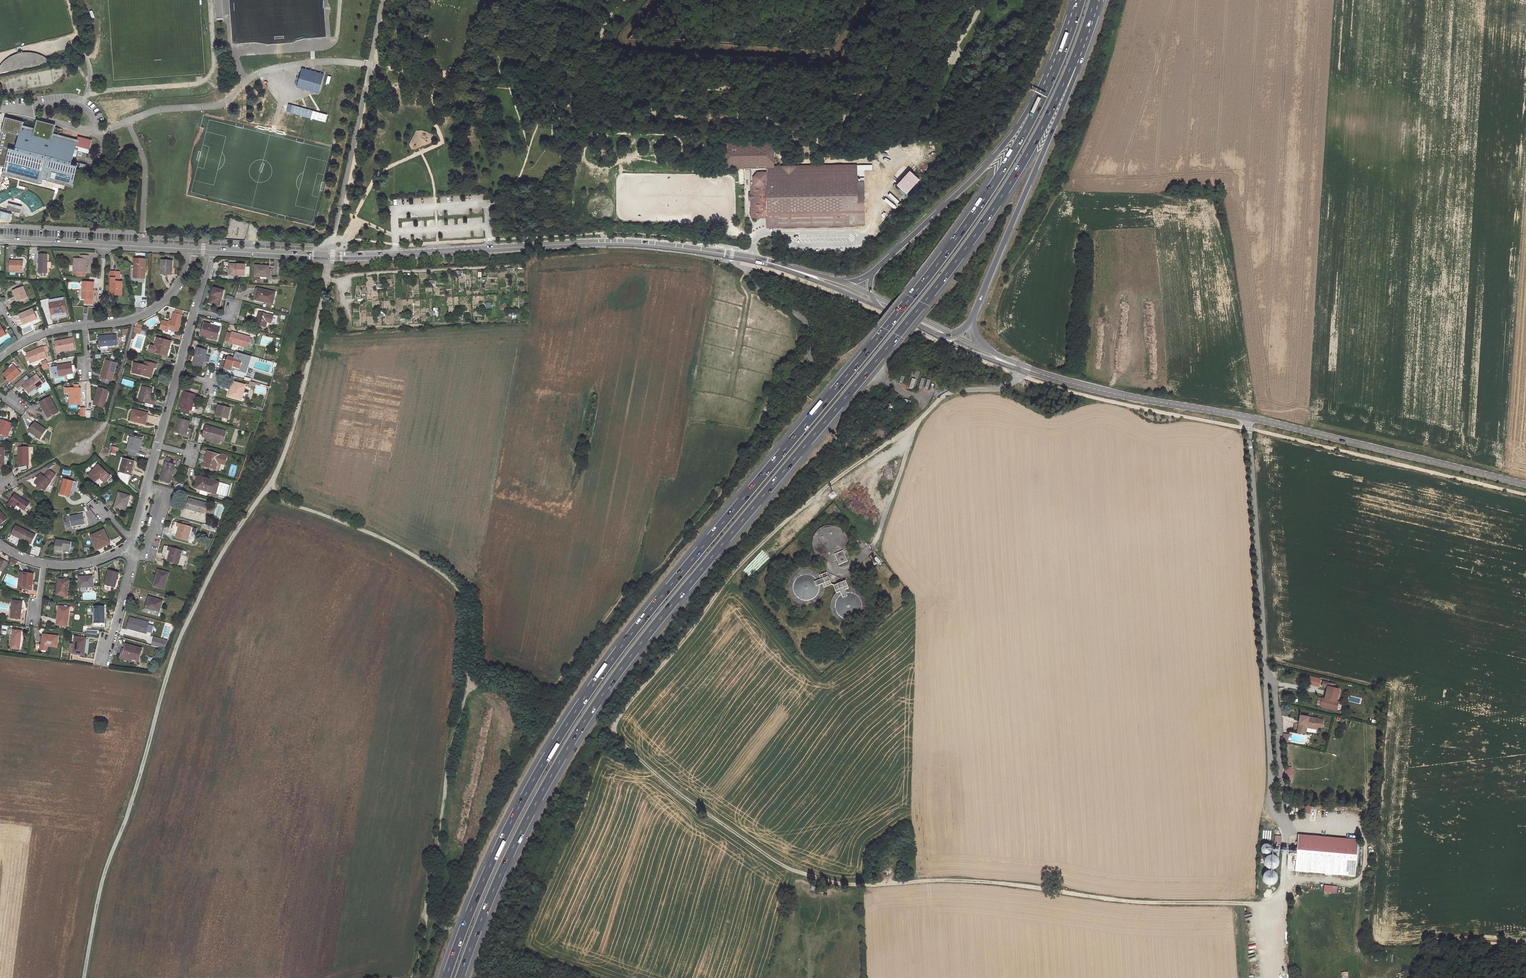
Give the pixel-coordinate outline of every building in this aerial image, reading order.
[(216,18),(223,17),(222,0),(213,0),(216,18)] [(55,62),(51,60),(48,58),(43,55),(39,54),(35,53),(32,53),(28,53),(24,53),(23,52),(19,52),(19,54),(16,55),(12,56),(8,59),(5,62),(2,65),(0,68),(0,74),(55,62)] [(311,72),(305,71),(305,73),(302,72),(298,85),(318,92),(322,80),(319,79),(320,76),(311,73),(311,72)] [(313,110),(292,105),(290,112),(311,118),(313,110)] [(23,125),(24,122),(6,118),(6,119),(3,130),(0,141),(0,164),(6,165),(10,148),(16,150),(23,125)] [(9,175),(41,184),(42,180),(65,186),(71,187),(76,168),(77,165),(71,163),(71,161),(75,147),(89,150),(92,138),(78,135),(78,138),(54,132),(56,127),(37,122),(35,129),(23,125),(16,150),(10,148),(6,165),(4,174),(9,175)] [(767,167),(775,167),(775,140),(724,141),(725,168),(745,168),(767,167)] [(85,165),(71,161),(71,163),(77,165),(76,168),(84,170),(85,165)] [(775,167),(767,167),(768,217),(768,226),(784,226),(843,225),(866,224),(865,182),(858,182),(858,165),(775,167)] [(753,217),(768,217),(767,167),(745,168),(745,170),(752,169),(752,185),(755,185),(755,192),(754,192),(755,200),(756,207),(753,207),(753,217)] [(910,171),(898,184),(907,193),(920,179),(910,171)] [(21,206),(8,203),(6,209),(19,212),(21,206)] [(879,230),(872,238),(875,240),(882,232),(879,230)] [(47,254),(38,255),(38,274),(47,274),(47,254)] [(73,271),(85,272),(86,259),(88,259),(88,256),(80,255),(80,258),(74,258),(73,271)] [(145,259),(134,259),(134,273),(134,278),(143,278),(143,276),(145,276),(145,259)] [(172,260),(161,260),(161,273),(172,274),(172,260)] [(23,261),(10,261),(10,271),(22,271),(23,261)] [(246,264),(230,263),(230,275),(245,275),(246,264)] [(270,266),(256,265),(255,276),(270,276),(270,266)] [(111,278),(110,294),(122,295),(122,282),(121,282),(120,282),(119,281),(117,280),(117,272),(110,271),(109,278),(111,278)] [(92,299),(93,282),(82,282),(82,290),(83,290),(83,299),(84,299),(91,299),(92,299)] [(23,288),(14,292),(18,303),(28,299),(23,288)] [(225,291),(214,288),(210,303),(219,306),(220,301),(221,301),(225,291)] [(276,292),(258,288),(255,299),(273,304),(276,292)] [(65,302),(50,305),(53,320),(68,317),(65,302)] [(33,310),(19,315),(23,326),(31,323),(30,321),(37,319),(33,310)] [(269,314),(259,311),(255,324),(266,327),(269,314)] [(170,324),(164,322),(161,330),(167,332),(168,329),(178,332),(182,317),(181,316),(176,315),(175,315),(172,323),(170,322),(170,324)] [(134,333),(141,334),(143,325),(136,324),(134,333)] [(220,328),(205,324),(201,336),(216,340),(220,328)] [(236,332),(232,331),(232,333),(230,339),(229,342),(244,346),(247,335),(243,334),(243,335),(236,333),(236,332)] [(117,335),(99,337),(100,347),(118,345),(117,335)] [(74,338),(55,342),(57,353),(75,349),(74,338)] [(158,339),(156,348),(151,346),(150,351),(167,356),(171,342),(158,339)] [(207,350),(197,347),(194,355),(196,355),(193,366),(202,368),(207,350)] [(44,348),(29,354),(33,364),(48,358),(44,348)] [(243,360),(229,356),(226,368),(233,370),(234,367),(241,369),(243,360)] [(118,364),(108,360),(102,378),(112,381),(118,364)] [(146,366),(136,363),(133,373),(150,378),(153,368),(156,369),(157,365),(148,362),(146,366)] [(75,366),(74,366),(73,364),(59,366),(59,367),(55,368),(57,377),(69,375),(75,374),(75,372),(76,372),(77,371),(76,367),(75,366)] [(22,373),(15,366),(4,376),(12,383),(22,373)] [(23,387),(30,395),(31,394),(37,389),(44,382),(37,374),(27,383),(23,379),(22,380),(15,386),(19,390),(23,387)] [(245,384),(232,381),(230,389),(232,389),(230,396),(241,399),(245,384)] [(75,388),(67,388),(67,394),(71,393),(71,405),(81,405),(81,388),(79,388),(79,385),(75,385),(75,388)] [(153,389),(144,386),(139,401),(148,404),(153,389)] [(109,391),(99,388),(94,406),(104,409),(109,391)] [(196,394),(185,390),(181,407),(183,408),(190,410),(192,410),(196,394)] [(58,413),(51,397),(41,402),(49,418),(58,413)] [(230,407),(218,404),(215,414),(227,418),(230,407)] [(148,415),(134,410),(131,421),(146,425),(148,415)] [(190,420),(180,418),(176,432),(186,435),(190,420)] [(8,437),(12,424),(2,421),(1,422),(0,421),(0,434),(8,437)] [(48,431),(37,423),(31,431),(42,439),(48,431)] [(224,430),(206,425),(203,436),(221,441),(224,430)] [(143,438),(132,435),(130,443),(131,443),(129,450),(139,453),(143,438)] [(30,446),(20,446),(19,464),(29,464),(30,446)] [(227,457),(209,452),(204,466),(216,469),(218,462),(218,459),(222,460),(221,463),(225,464),(227,457)] [(134,462),(124,459),(124,460),(120,472),(131,475),(134,462)] [(175,465),(165,462),(160,481),(170,483),(175,465)] [(98,466),(89,475),(96,482),(100,478),(105,483),(110,477),(100,467),(98,466)] [(55,474),(49,470),(45,477),(42,475),(41,476),(36,484),(35,485),(38,487),(42,489),(45,491),(53,478),(52,478),(55,474)] [(127,486),(131,475),(120,472),(119,478),(127,486)] [(220,482),(200,477),(196,488),(217,494),(220,482)] [(75,482),(65,480),(61,495),(70,498),(75,482)] [(30,503),(16,493),(8,505),(15,509),(17,505),(25,510),(30,503)] [(131,496),(120,493),(116,507),(127,510),(131,496)] [(208,503),(189,498),(187,508),(205,513),(208,503)] [(2,524),(8,519),(0,508),(0,522),(2,524)] [(83,514),(70,516),(70,520),(66,521),(67,528),(85,525),(83,514)] [(192,526),(179,523),(177,527),(181,527),(179,533),(178,533),(177,537),(188,541),(192,526)] [(821,560),(824,561),(828,562),(830,562),(834,562),(836,561),(837,565),(845,563),(843,555),(844,553),(846,551),(847,548),(847,547),(848,544),(848,542),(848,538),(847,536),(846,533),(845,532),(842,529),(840,527),(838,526),(835,525),(833,524),(829,523),(825,524),(822,525),(820,525),(818,526),(815,529),(813,532),(811,535),(810,538),(809,542),(810,545),(810,548),(812,552),(814,555),(817,558),(821,560)] [(17,525),(12,534),(31,544),(36,535),(17,525)] [(104,531),(92,536),(97,548),(109,543),(104,531)] [(71,542),(56,540),(55,553),(62,554),(62,551),(70,552),(71,542)] [(182,550),(169,546),(168,550),(171,551),(169,557),(168,557),(167,561),(179,564),(182,550)] [(118,573),(109,570),(104,585),(114,588),(118,573)] [(170,573),(158,570),(154,586),(165,589),(170,573)] [(34,574),(23,573),(21,589),(32,591),(34,574)] [(824,586),(832,584),(829,573),(821,575),(822,579),(815,581),(817,586),(818,586),(824,584),(824,586)] [(93,577),(80,577),(79,578),(80,588),(94,588),(93,577)] [(794,587),(794,588),(794,591),(795,593),(795,595),(797,597),(800,599),(801,600),(803,600),(807,600),(809,600),(812,599),(814,597),(816,596),(817,593),(818,591),(818,589),(818,587),(818,586),(817,586),(815,581),(813,579),(810,577),(806,577),(804,577),(802,577),(800,578),(798,579),(797,580),(795,582),(794,584),(794,587)] [(63,579),(57,579),(56,596),(67,597),(68,580),(65,579),(65,578),(63,578),(63,579)] [(834,585),(837,593),(840,592),(841,595),(841,597),(848,596),(847,593),(846,590),(849,589),(846,581),(834,585)] [(843,616),(846,617),(847,617),(849,617),(851,617),(853,616),(855,614),(856,613),(858,612),(858,610),(859,608),(859,606),(859,604),(859,601),(857,598),(856,596),(854,595),(852,594),(850,593),(847,593),(848,596),(841,597),(841,595),(839,597),(837,600),(836,602),(836,604),(836,608),(837,610),(838,612),(839,614),(841,615),(843,616)] [(163,600),(149,597),(146,608),(160,612),(163,600)] [(24,602),(13,601),(13,609),(11,608),(10,618),(22,619),(24,602)] [(103,606),(93,606),(93,627),(103,627),(103,606)] [(70,608),(59,607),(56,625),(67,626),(70,608)] [(149,623),(131,618),(128,628),(135,630),(136,628),(143,630),(142,632),(146,633),(149,623)] [(21,631),(13,630),(11,648),(19,649),(21,631)] [(45,635),(43,645),(37,644),(36,649),(48,651),(49,646),(58,647),(60,637),(45,635)] [(86,639),(75,637),(73,654),(84,656),(86,639)] [(154,637),(152,646),(166,648),(167,639),(154,637)] [(143,648),(127,644),(125,649),(124,656),(134,659),(140,661),(143,648)] [(124,656),(125,649),(123,649),(121,658),(133,661),(134,659),(124,656)] [(1327,687),(1324,699),(1324,701),(1321,700),(1320,705),(1331,707),(1333,701),(1335,701),(1338,689),(1333,688),(1331,688),(1332,684),(1322,681),(1321,686),(1327,687)] [(1333,701),(1331,707),(1320,705),(1319,706),(1335,710),(1337,702),(1335,701),(1333,701)] [(1299,716),(1297,732),(1305,734),(1306,729),(1306,726),(1316,727),(1323,728),(1324,720),(1299,716)] [(1359,840),(1300,834),(1296,869),(1356,875),(1359,840)] [(1271,844),(1264,848),(1269,858),(1276,854),(1271,844)] [(1270,887),(1281,883),(1276,867),(1282,865),(1278,855),(1267,859),(1271,872),(1266,874),(1270,887)]
